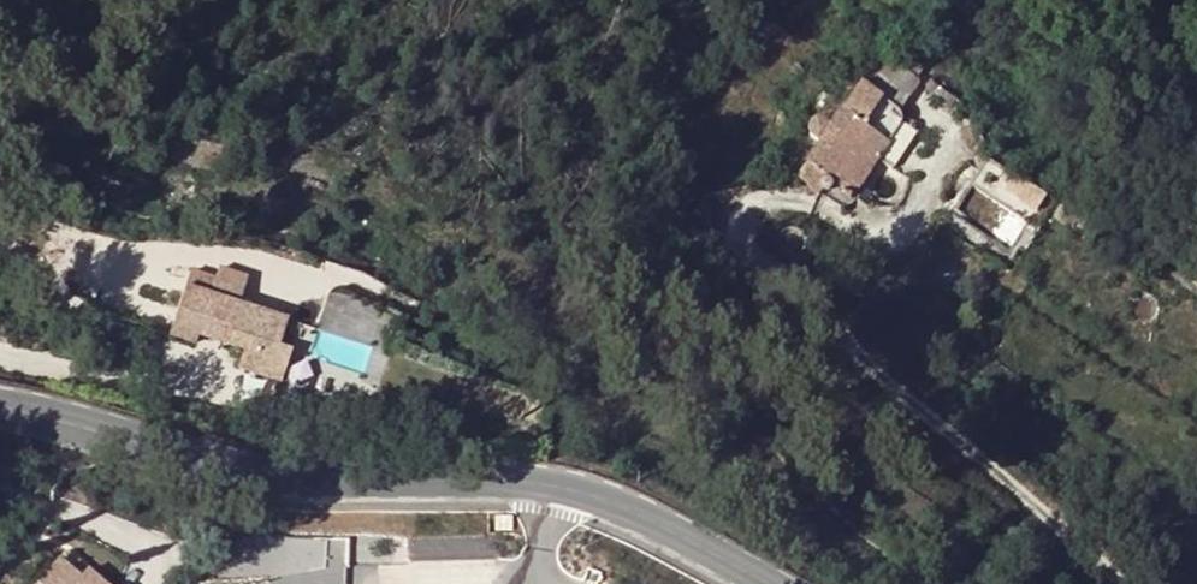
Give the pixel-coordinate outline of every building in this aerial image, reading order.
[(890,51),(881,62),(910,83),(919,71),(890,51)] [(917,89),(910,83),(881,62),(856,93),(831,130),(825,126),(821,124),(814,126),(810,129),(810,135),(811,140),(820,146),(798,179),(819,194),(825,193),(829,192),(830,189),(831,184),(829,180),(831,176),(854,192),(906,118),(901,113),(917,89)] [(1045,201),(1012,179),(1004,193),(1036,215),(1045,201)] [(1138,246),(1137,246),(1135,247),(1133,249),(1132,251),(1132,253),(1133,256),(1135,258),(1137,259),(1140,258),(1142,257),(1144,256),(1144,253),(1144,250),(1143,248),(1142,247),(1140,246),(1138,246)] [(277,354),(286,329),(238,312),(247,286),(219,275),(215,286),(190,278),(169,341),(194,350),(198,340),(201,329),(227,339),(223,349),(243,356),(237,374),(279,388),(290,359),(277,354)] [(201,329),(198,340),(223,349),(227,339),(201,329)] [(513,515),(494,515),(494,531),(513,531),(513,515)] [(76,578),(54,559),(33,583),(84,583),(76,578)] [(76,578),(84,583),(93,583),(80,573),(76,578)]
